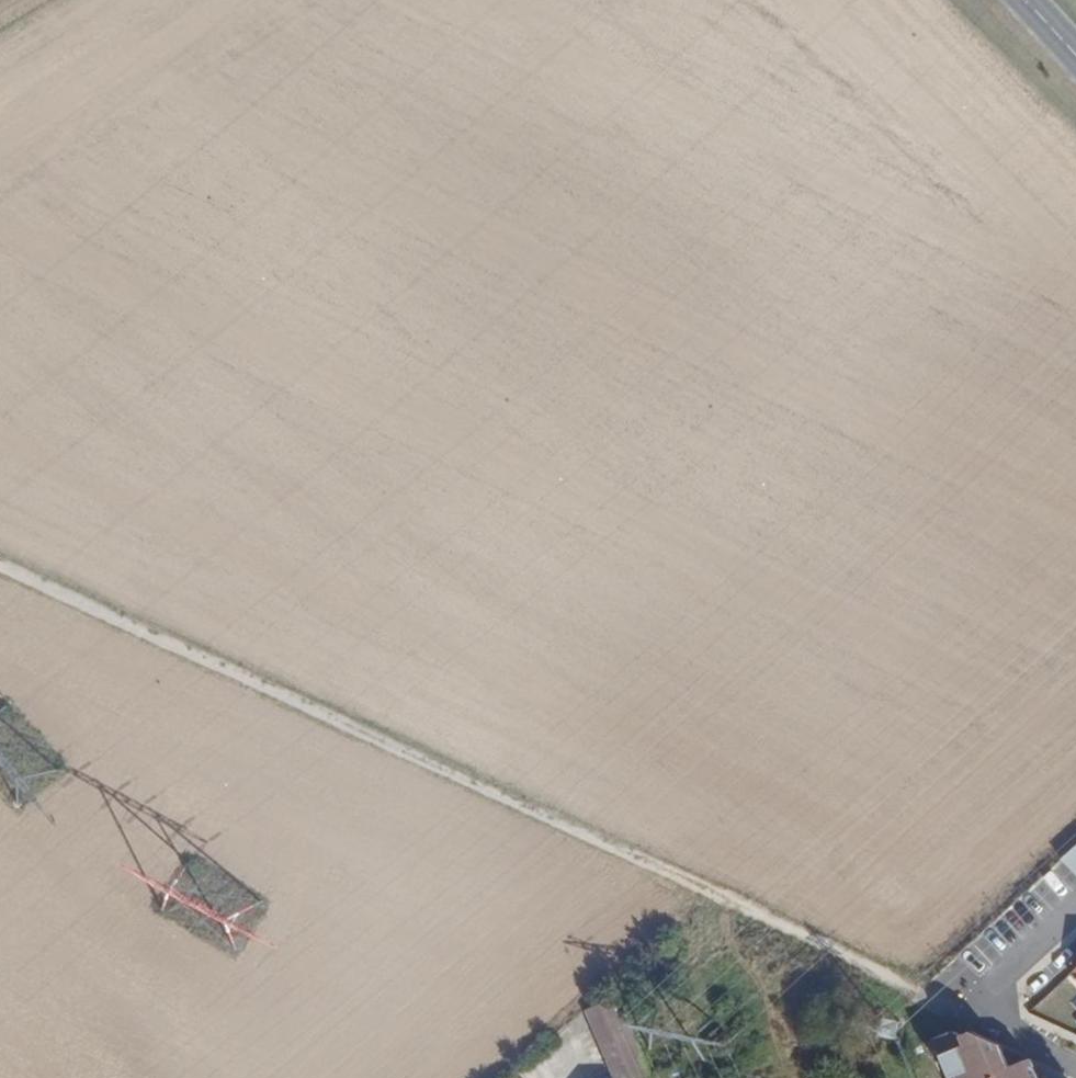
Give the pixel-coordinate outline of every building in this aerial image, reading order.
[(651,1075),(619,999),(586,1012),(614,1077),(645,1077),(651,1075)] [(973,1032),(964,1036),(955,1032),(936,1040),(952,1077),(958,1075),(960,1077),(1047,1077),(1046,1075),(1037,1071),(1032,1060),(973,1032)]
